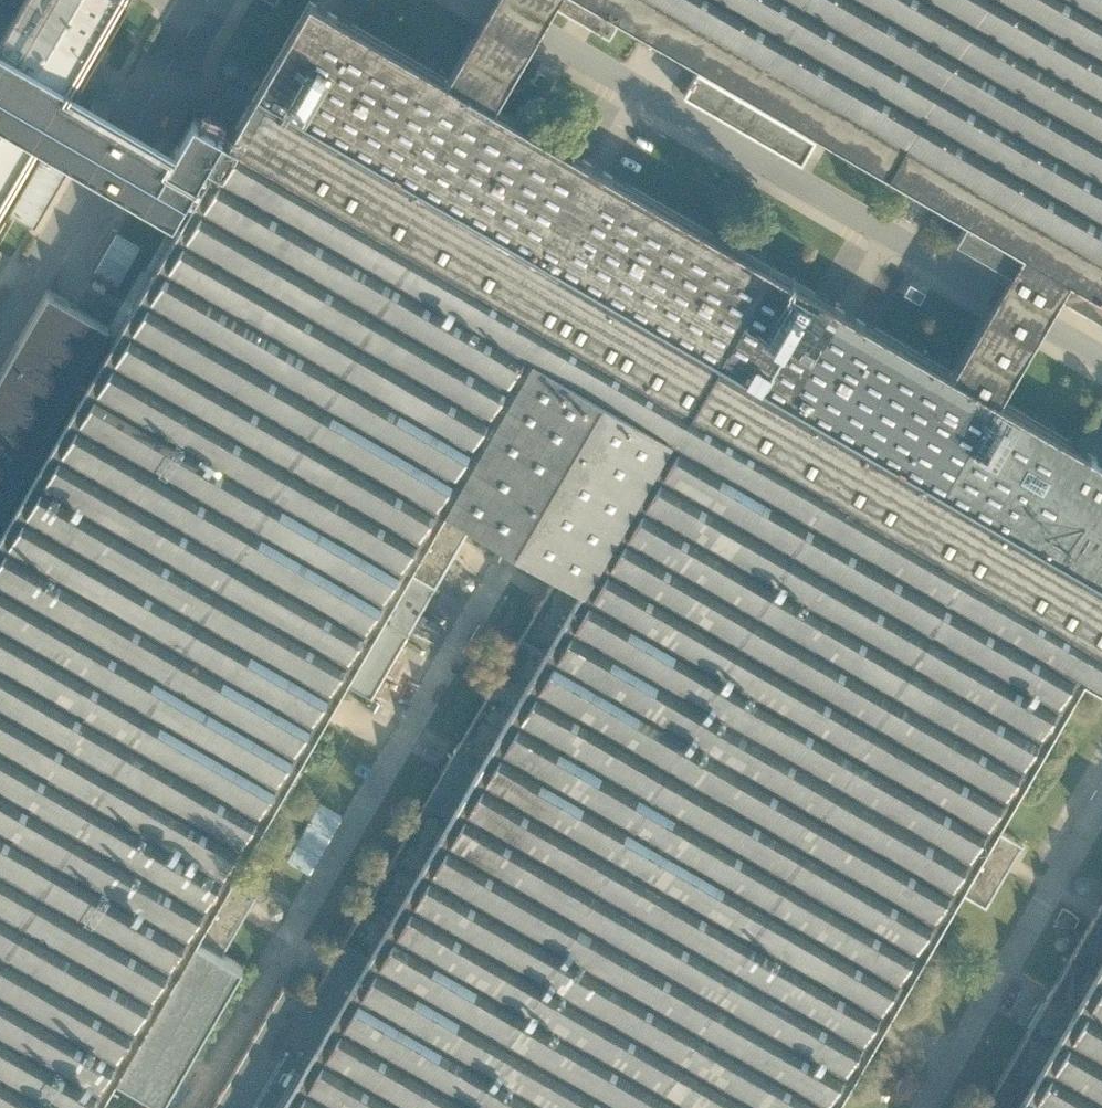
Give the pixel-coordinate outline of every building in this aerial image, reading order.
[(0,56),(0,224),(47,142),(83,80),(129,0),(32,0),(10,39),(0,56)] [(448,83),(496,110),(525,61),(532,49),(543,30),(561,0),(497,0),(495,2),(484,22),(477,34),(448,83)] [(611,37),(621,19),(705,67),(821,134),(965,218),(955,236),(1015,271),(1063,298),(1101,321),(1101,0),(547,0),(611,37)] [(496,110),(448,83),(308,1),(230,134),(181,218),(118,327),(59,291),(0,393),(0,1107),(96,1107),(113,1081),(158,1105),(242,962),(222,951),(257,886),(229,873),(444,507),(511,545),(693,224),(496,110)] [(10,39),(0,33),(0,115),(47,142),(102,173),(150,201),(181,218),(230,134),(199,116),(186,139),(138,112),(83,80),(10,39)] [(1002,404),(954,376),(693,224),(511,545),(553,569),(307,1000),(282,986),(210,1107),(843,1107),(1087,677),(1101,686),(1101,462),(1002,404)] [(982,327),(954,376),(1002,404),(1031,355),(1038,343),(1048,324),(1074,281),(1025,253),(1000,296),(989,315),(982,327)] [(1037,1107),(1101,1107),(1101,997),(1037,1107)]
